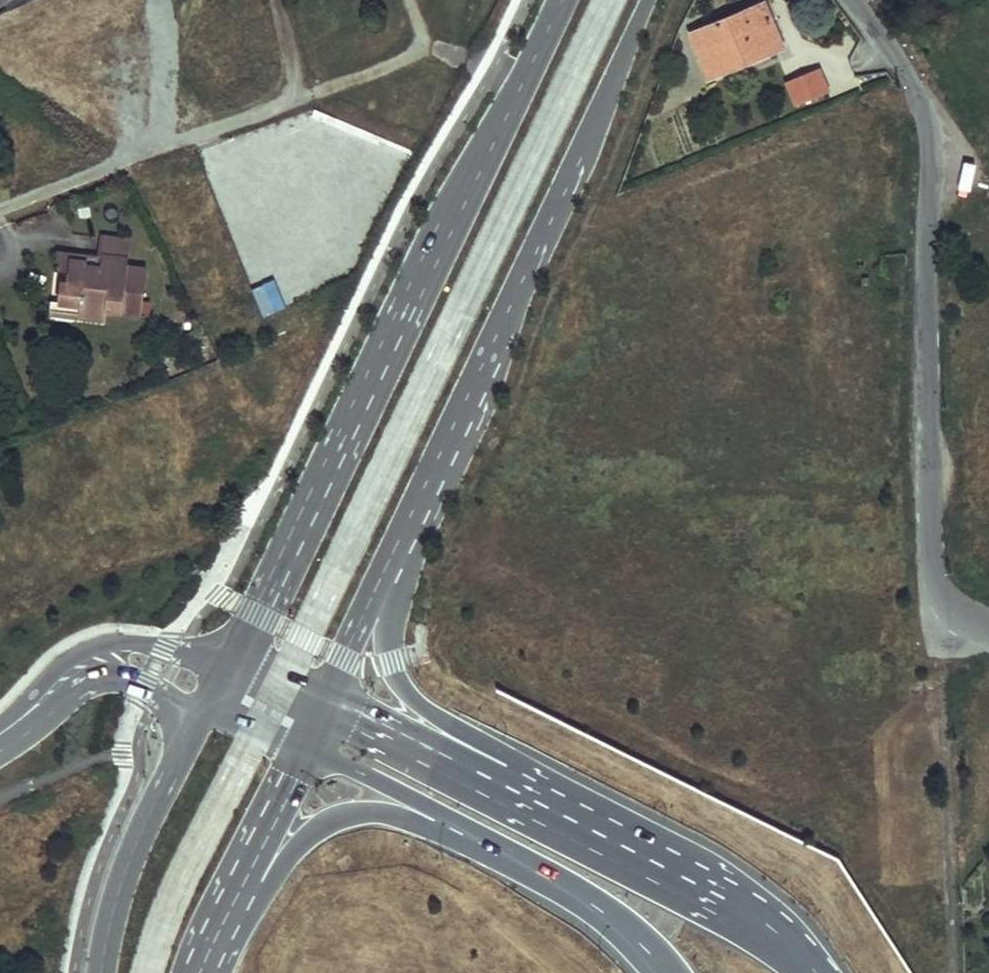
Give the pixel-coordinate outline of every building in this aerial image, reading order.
[(695,34),(715,78),(747,65),(750,71),(778,58),(776,52),(765,28),(773,24),(764,4),(695,34)] [(765,28),(776,52),(784,49),(773,24),(765,28)] [(783,81),(793,106),(830,91),(820,66),(783,81)] [(83,303),(81,316),(108,319),(109,311),(109,307),(123,309),(123,313),(144,316),(151,271),(130,267),(133,243),(104,239),(101,257),(105,258),(104,266),(90,264),(90,261),(72,258),(70,269),(68,282),(64,282),(61,300),(83,303)] [(58,268),(70,269),(72,258),(90,261),(90,264),(104,266),(105,258),(101,257),(60,251),(58,268)] [(61,300),(53,299),(52,311),(81,316),(83,303),(61,300)]
